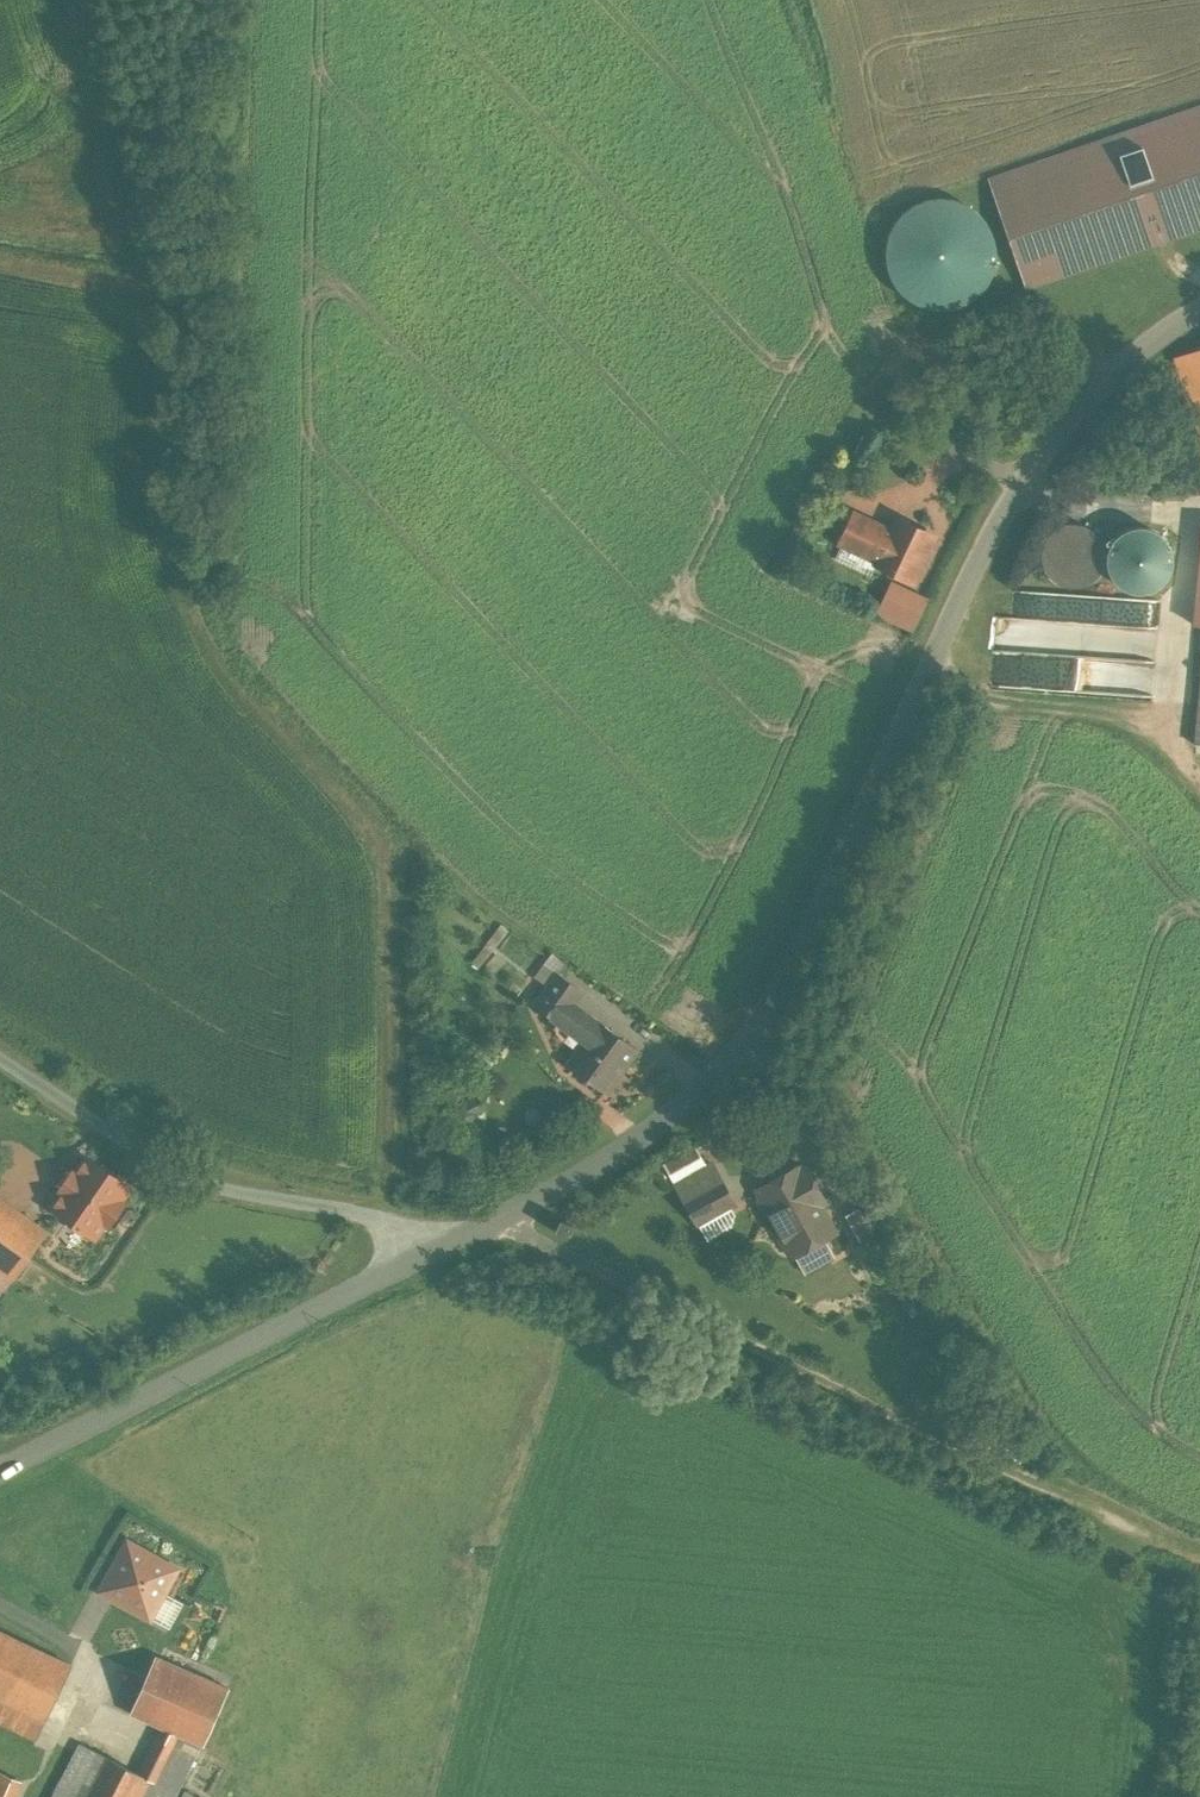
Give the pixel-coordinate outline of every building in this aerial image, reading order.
[(994,176),(1034,290),(1199,233),(1199,104),(994,176)] [(895,223),(887,239),(885,256),(889,274),(898,289),(911,301),(927,308),(945,310),(963,306),(980,296),(991,280),(997,262),(997,243),(990,225),(977,211),(960,201),(941,198),(922,201),(907,210),(895,223)] [(861,509),(852,529),(869,537),(879,517),(861,509)] [(899,518),(896,525),(879,517),(869,537),(886,545),(879,562),(913,578),(934,535),(899,518)] [(1094,529),(1089,526),(1084,524),(1078,523),(1073,523),(1067,524),(1062,525),(1057,528),(1052,531),(1049,535),(1046,540),(1044,545),(1043,551),(1042,556),(1043,562),(1045,567),(1048,572),(1051,577),(1055,580),(1060,583),(1065,585),(1071,586),(1076,587),(1082,586),(1087,584),(1092,581),(1096,578),(1100,574),(1103,569),(1105,564),(1106,558),(1106,553),(1106,547),(1104,542),(1101,537),(1098,533),(1094,529)] [(1145,528),(1140,527),(1134,528),(1129,530),(1124,532),(1119,535),(1115,540),(1112,544),(1110,549),(1109,555),(1109,560),(1109,566),(1111,571),(1114,576),(1117,581),(1121,584),(1126,587),(1131,590),(1136,591),(1142,591),(1147,590),(1153,589),(1158,586),(1162,583),(1166,579),(1169,574),(1171,569),(1172,564),(1173,558),(1172,552),(1170,547),(1168,542),(1165,538),(1160,534),(1156,531),(1151,529),(1145,528)] [(919,632),(933,600),(896,583),(881,614),(919,632)] [(1149,692),(1154,628),(1055,621),(1057,599),(1016,596),(1014,620),(995,618),(990,680),(1149,692)] [(559,973),(548,965),(538,977),(550,985),(559,973)] [(550,985),(537,1003),(560,1020),(573,1002),(582,989),(559,973),(550,985)] [(638,1048),(601,1021),(600,1022),(573,1002),(561,1019),(588,1038),(570,1063),(607,1090),(638,1048)] [(697,1146),(665,1163),(676,1182),(707,1164),(697,1146)] [(87,1157),(76,1173),(73,1171),(61,1190),(64,1192),(53,1207),(95,1236),(129,1186),(87,1157)] [(736,1203),(712,1161),(707,1164),(676,1182),(699,1223),(736,1203)] [(826,1201),(806,1165),(801,1168),(800,1166),(759,1189),(763,1195),(762,1199),(768,1211),(772,1212),(784,1234),(783,1238),(790,1249),(794,1250),(796,1254),(836,1231),(821,1204),(826,1201)] [(0,1200),(0,1269),(14,1279),(46,1232),(0,1200)] [(874,1234),(859,1207),(848,1214),(862,1240),(874,1234)] [(568,1236),(574,1224),(561,1219),(556,1231),(568,1236)] [(176,1569),(128,1542),(102,1590),(150,1617),(176,1569)] [(0,1630),(0,1696),(46,1718),(72,1664),(0,1630)] [(233,1689),(156,1655),(131,1712),(165,1727),(182,1734),(208,1745),(233,1689)] [(0,1696),(0,1720),(37,1738),(46,1718),(0,1696)] [(163,1731),(160,1730),(140,1772),(158,1782),(182,1734),(165,1727),(163,1731)] [(2,1733),(0,1739),(0,1753),(41,1767),(47,1749),(2,1733)] [(82,1742),(54,1796),(151,1796),(158,1782),(140,1772),(82,1742)] [(0,1771),(0,1796),(12,1796),(19,1780),(0,1771)]
